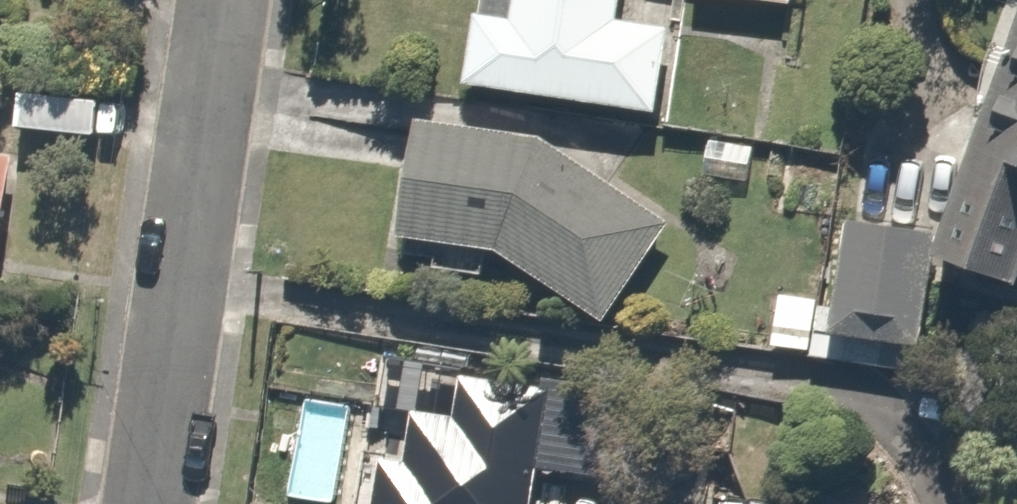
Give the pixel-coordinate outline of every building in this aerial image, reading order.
[(452,67),(653,101),(668,14),(621,6),(622,0),(463,0),(452,67)] [(998,53),(931,230),(1016,262),(1016,61),(998,53)] [(661,211),(544,140),(410,105),(387,215),(479,233),(601,308),(661,211)] [(15,276),(24,154),(0,152),(0,275),(15,276)] [(828,291),(822,324),(906,339),(927,221),(843,206),(828,291)] [(373,443),(366,503),(528,503),(542,380),(465,372),(461,408),(404,401),(399,446),(373,443)]
